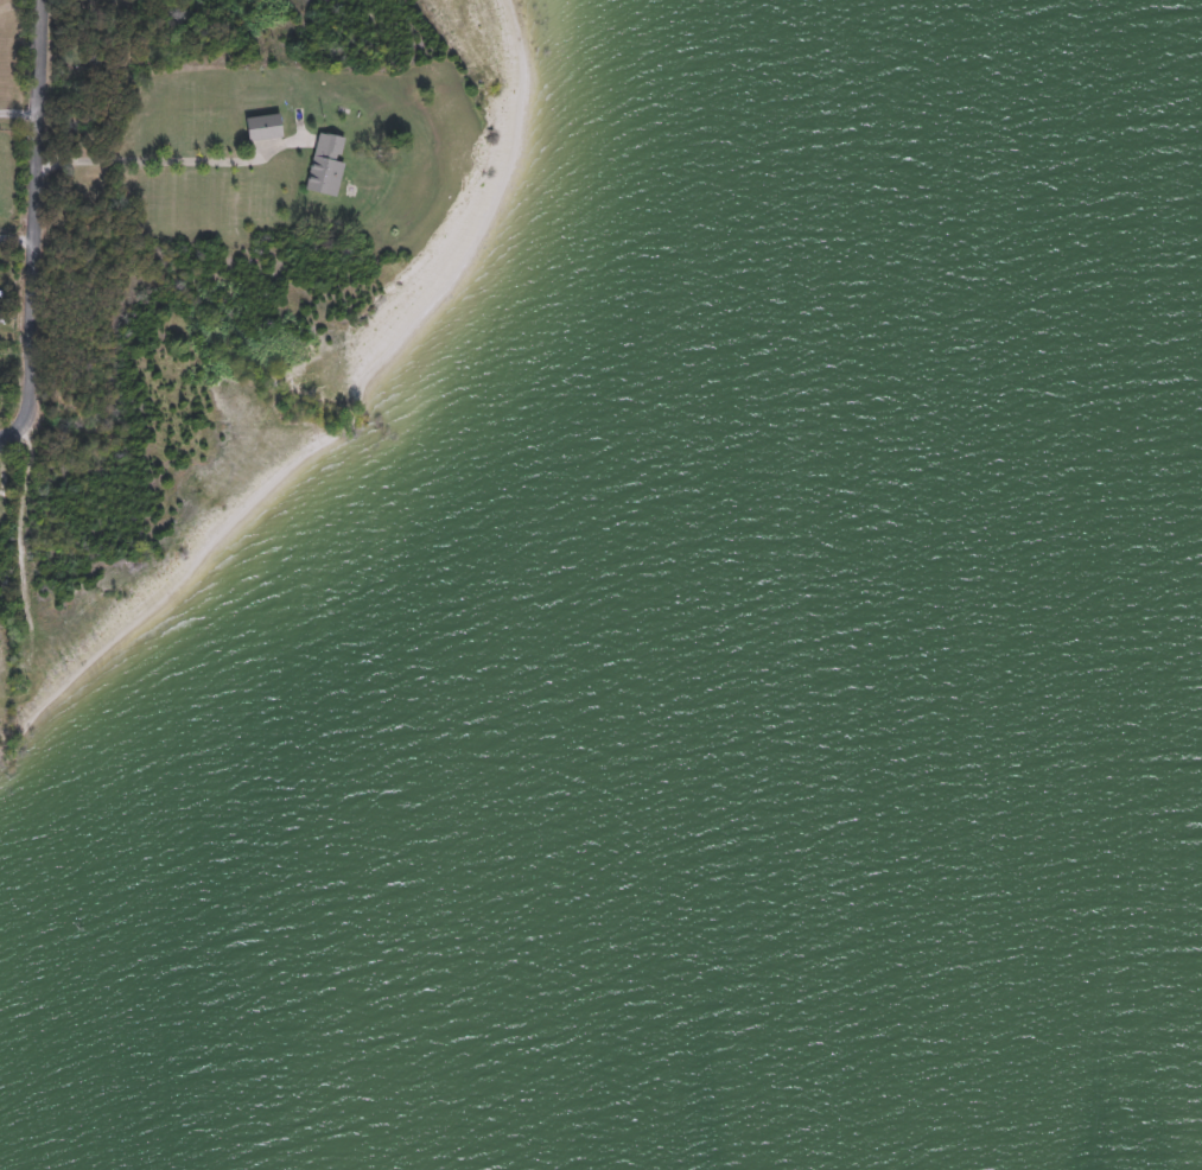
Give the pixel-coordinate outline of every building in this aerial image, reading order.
[(248,142),(246,119),(281,115),(284,139),(248,142)] [(336,198),(306,191),(318,133),(349,139),(336,198)]
